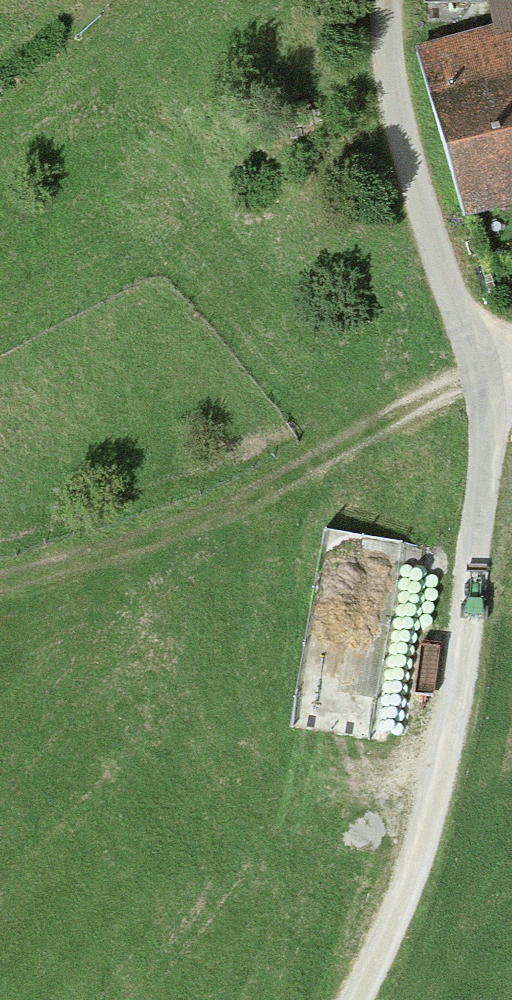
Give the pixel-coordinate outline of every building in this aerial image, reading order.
[(419,56),(466,217),(511,204),(511,5),(484,13),(491,35),(419,56)] [(323,516),(286,705),(358,719),(395,531),(323,516)]
